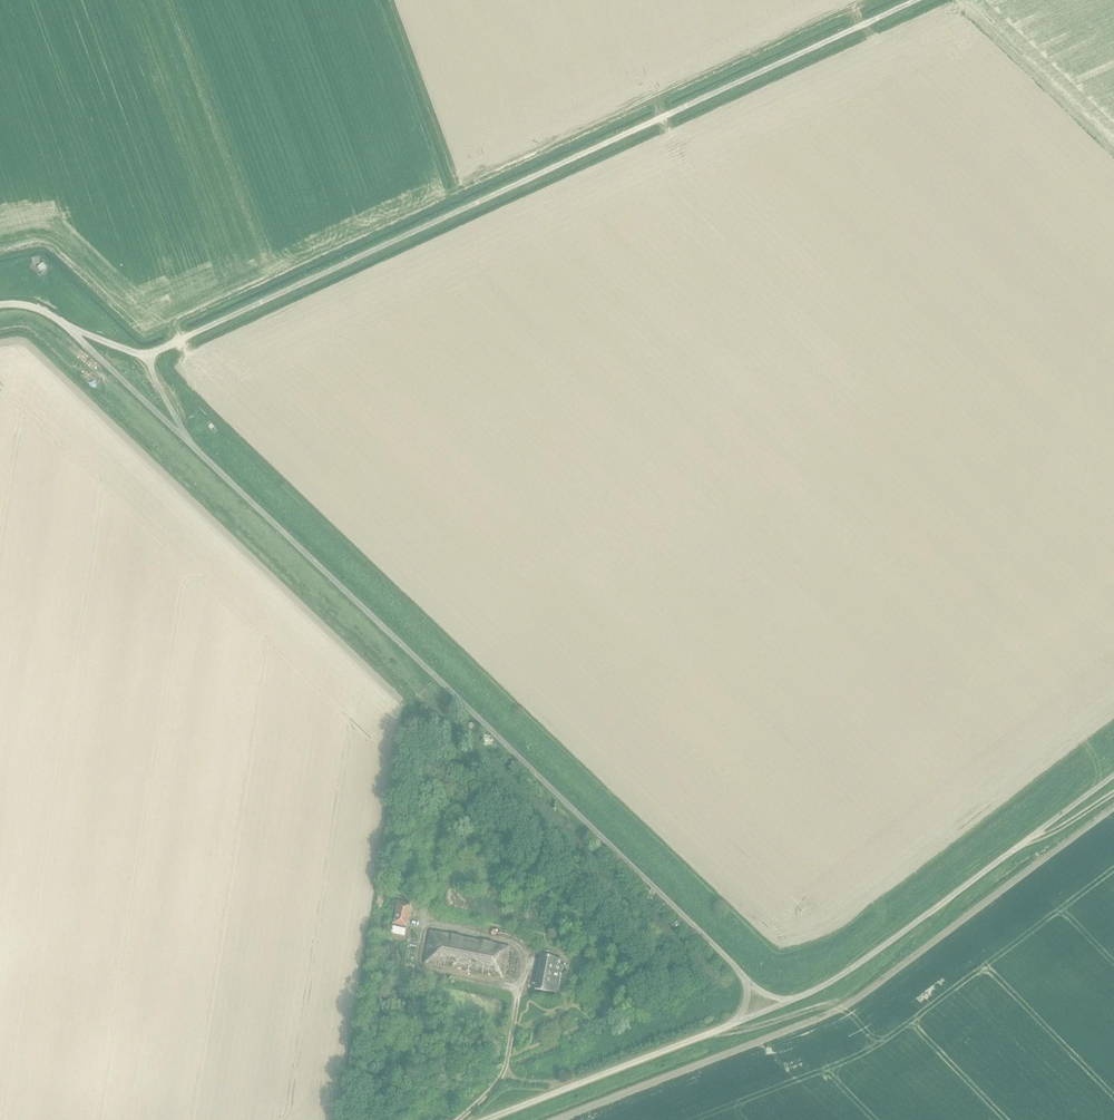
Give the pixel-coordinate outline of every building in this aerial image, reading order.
[(403,936),(409,905),(396,902),(391,925),(390,934),(403,936)] [(429,932),(423,964),(503,979),(509,947),(429,932)] [(540,956),(533,990),(547,993),(547,992),(555,993),(561,960),(553,958),(540,956)]
